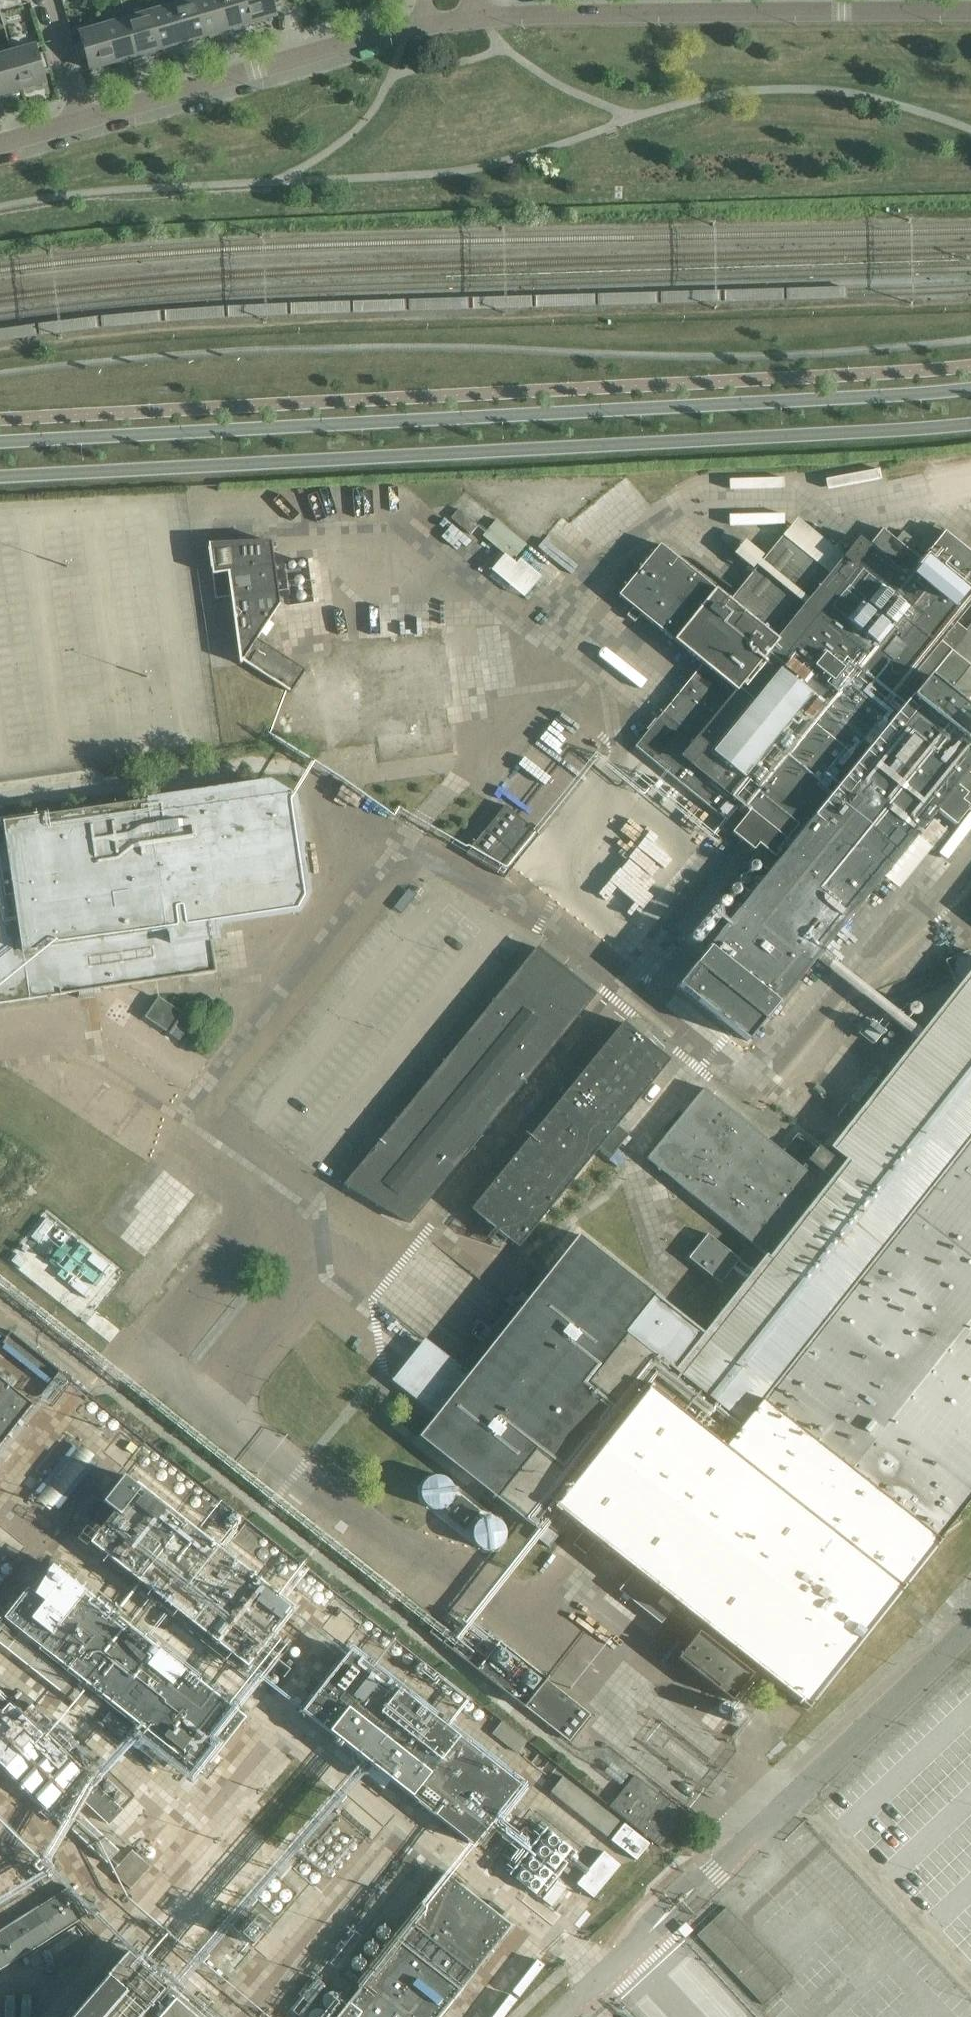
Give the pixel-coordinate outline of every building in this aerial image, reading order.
[(22,6),(21,0),(0,0),(0,12),(22,6)] [(206,36),(195,0),(172,7),(183,43),(188,41),(189,45),(203,41),(202,37),(206,36)] [(220,0),(196,0),(195,0),(206,36),(209,35),(210,39),(225,34),(224,31),(229,29),(220,0)] [(234,28),(235,31),(250,27),(249,24),(252,23),(245,0),(220,0),(229,29),(234,28)] [(252,23),(276,16),(273,5),(280,3),(279,0),(245,0),(252,23)] [(183,43),(172,7),(149,14),(160,49),(163,48),(164,52),(179,48),(178,44),(183,43)] [(160,49),(149,14),(126,20),(137,56),(142,54),(143,58),(157,54),(156,50),(160,49)] [(126,20),(103,27),(113,63),(116,62),(117,65),(133,61),(132,57),(137,56),(126,20)] [(90,70),(113,63),(103,27),(79,34),(82,42),(74,44),(79,62),(87,59),(90,70)] [(35,47),(11,53),(21,89),(45,82),(42,72),(50,70),(45,53),(37,55),(35,47)] [(3,94),(4,98),(19,94),(18,90),(21,89),(11,53),(0,57),(0,95),(3,94)] [(518,555),(527,543),(496,518),(482,534),(503,551),(489,569),(524,597),(542,575),(518,555)] [(618,596),(634,608),(641,615),(702,664),(635,747),(716,813),(729,797),(748,813),(732,833),(754,851),(759,845),(775,858),(788,842),(792,846),(779,863),(679,986),(749,1042),(816,959),(822,952),(904,851),(937,811),(955,826),(970,806),(970,774),(969,771),(970,769),(970,626),(967,631),(956,623),(970,604),(970,553),(944,532),(920,561),(883,530),(869,547),(859,538),(843,558),(810,531),(798,546),(783,534),(762,561),(761,560),(764,556),(745,541),(734,554),(753,570),(756,566),(757,567),(729,601),(660,545),(618,596)] [(271,541),(208,544),(215,599),(230,597),(240,664),(241,665),(243,662),(291,693),(306,670),(257,639),(279,604),(271,541)] [(634,608),(628,616),(635,622),(641,615),(634,608)] [(79,992),(101,989),(215,972),(210,940),(217,939),(215,924),(222,923),(287,914),(287,913),(298,911),(309,892),(295,799),(267,783),(2,822),(0,822),(0,1004),(79,992)] [(540,835),(505,806),(465,854),(505,878),(540,835)] [(751,873),(753,873),(755,874),(757,873),(758,871),(759,870),(759,867),(758,866),(757,864),(755,863),(753,863),(751,864),(750,865),(749,867),(749,869),(749,871),(751,873)] [(741,885),(743,886),(745,886),(747,885),(748,883),(749,882),(749,879),(748,878),(747,876),(745,875),(743,875),(741,876),(740,877),(739,879),(739,881),(739,883),(741,885)] [(732,895),(734,896),(736,896),(738,896),(739,894),(740,892),(740,890),(740,888),(738,887),(736,886),(734,886),(732,887),(731,888),(730,890),(730,892),(731,894),(732,895)] [(722,908),(724,908),(726,909),(728,908),(730,906),(730,905),(731,902),(730,900),(728,899),(727,898),(724,898),(723,899),(721,900),(720,902),(720,904),(721,906),(722,908)] [(713,920),(715,920),(717,921),(719,920),(720,918),(721,916),(721,914),(720,912),(719,911),(717,910),(715,910),(713,911),(712,912),(711,914),(711,916),(711,918),(713,920)] [(703,931),(705,932),(707,932),(709,931),(711,930),(711,928),(711,926),(711,924),(709,923),(707,922),(705,922),(703,922),(702,924),(701,926),(701,928),(702,930),(703,931)] [(693,943),(695,944),(697,944),(699,943),(700,942),(701,940),(701,938),(701,936),(699,935),(697,934),(695,934),(693,934),(692,936),(691,938),(691,940),(692,942),(693,943)] [(595,995),(537,948),(345,1185),(409,1224),(421,1210),(595,995)] [(471,1334),(482,1343),(462,1368),(437,1348),(403,1389),(436,1416),(418,1438),(533,1528),(550,1506),(559,1513),(539,1539),(549,1548),(570,1521),(583,1531),(595,1541),(663,1595),(656,1604),(668,1613),(670,1611),(679,1619),(685,1612),(792,1697),(808,1710),(811,1705),(810,1704),(822,1689),(823,1689),(832,1678),(831,1678),(849,1655),(861,1640),(867,1633),(867,1632),(879,1617),(879,1618),(900,1591),(901,1592),(905,1587),(903,1586),(935,1546),(937,1547),(940,1542),(939,1541),(970,1501),(970,952),(968,950),(945,960),(955,981),(959,985),(922,1031),(822,952),(816,959),(916,1039),(830,1148),(845,1159),(842,1164),(819,1146),(817,1148),(797,1133),(783,1152),(704,1088),(647,1159),(725,1222),(769,1258),(706,1335),(656,1295),(579,1235),(529,1298),(516,1288),(507,1300),(512,1304),(491,1331),(480,1322),(471,1334)] [(192,1021),(158,998),(144,1017),(179,1041),(192,1021)] [(912,1016),(914,1016),(916,1016),(919,1015),(920,1013),(921,1011),(921,1008),(919,1006),(917,1005),(915,1004),(913,1004),(911,1005),(909,1007),(908,1010),(909,1012),(910,1014),(912,1016)] [(670,1061),(624,1023),(471,1210),(518,1248),(598,1149),(610,1159),(628,1136),(616,1127),(670,1061)] [(863,1035),(875,1044),(883,1033),(872,1024),(863,1035)] [(131,1323),(216,1215),(192,1196),(107,1304),(131,1323)] [(708,1234),(688,1258),(721,1284),(740,1259),(708,1234)] [(747,1263),(754,1254),(744,1247),(738,1255),(747,1263)] [(59,1372),(42,1394),(52,1401),(68,1379),(59,1372)] [(0,1381),(0,1447),(32,1406),(0,1381)] [(33,1495),(56,1511),(95,1457),(73,1441),(33,1495)] [(421,1489),(421,1492),(421,1495),(421,1498),(422,1500),(423,1503),(425,1505),(427,1507),(429,1508),(431,1509),(433,1510),(436,1510),(438,1510),(441,1510),(443,1509),(446,1508),(448,1507),(450,1505),(451,1504),(452,1501),(453,1499),(454,1496),(454,1494),(454,1491),(454,1488),(453,1485),(451,1483),(449,1480),(446,1478),(444,1477),(441,1476),(439,1476),(438,1476),(434,1476),(432,1477),(429,1478),(427,1480),(425,1482),(423,1484),(422,1487),(421,1489)] [(135,1486),(123,1477),(102,1503),(114,1513),(91,1542),(248,1668),(295,1608),(138,1483),(135,1486)] [(461,1496),(446,1515),(465,1531),(480,1512),(461,1496)] [(228,1519),(228,1521),(229,1523),(230,1524),(231,1525),(233,1526),(235,1526),(237,1526),(239,1525),(240,1524),(241,1522),(241,1520),(241,1518),(240,1517),(239,1515),(238,1514),(237,1514),(234,1514),(233,1514),(231,1515),(229,1517),(228,1519)] [(472,1532),(472,1535),(473,1538),(473,1540),(474,1542),(475,1544),(477,1546),(478,1548),(480,1549),(482,1550),(484,1551),(487,1551),(488,1551),(491,1551),(493,1551),(495,1551),(497,1550),(499,1548),(501,1547),(503,1545),(504,1542),(505,1540),(506,1537),(507,1534),(506,1532),(506,1530),(505,1528),(504,1526),(503,1524),(501,1522),(500,1521),(498,1520),(497,1519),(495,1518),(493,1518),(491,1517),(488,1517),(486,1518),(484,1518),(482,1519),(480,1520),(478,1522),(476,1524),(474,1526),(473,1528),(473,1530),(472,1532)] [(583,1531),(573,1544),(585,1554),(595,1541),(583,1531)] [(222,1701),(53,1567),(49,1571),(35,1596),(26,1589),(3,1619),(9,1624),(31,1641),(202,1776),(246,1719),(242,1716),(244,1713),(225,1697),(222,1701)] [(753,1675),(699,1632),(678,1659),(732,1702),(753,1675)] [(500,1641),(477,1670),(525,1708),(526,1707),(569,1742),(591,1715),(547,1680),(548,1679),(500,1641)] [(520,1787),(351,1653),(304,1712),(473,1846),(520,1787)] [(415,1668),(415,1670),(416,1672),(417,1673),(418,1674),(419,1675),(421,1675),(423,1675),(424,1674),(426,1672),(426,1671),(427,1669),(427,1668),(426,1666),(425,1665),(424,1664),(423,1664),(420,1663),(419,1664),(417,1665),(416,1666),(415,1668)] [(13,1696),(8,1701),(26,1718),(35,1708),(20,1693),(15,1698),(13,1696)] [(0,1696),(0,1767),(62,1826),(84,1803),(108,1825),(121,1812),(82,1775),(83,1774),(0,1696)] [(719,1708),(719,1709),(719,1710),(720,1711),(720,1712),(721,1712),(721,1713),(722,1713),(723,1713),(724,1714),(725,1714),(726,1713),(727,1713),(728,1713),(728,1712),(729,1712),(729,1711),(729,1710),(730,1710),(730,1709),(730,1708),(730,1707),(729,1706),(729,1705),(728,1705),(728,1704),(727,1704),(727,1703),(726,1703),(725,1703),(724,1703),(723,1703),(722,1703),(722,1704),(721,1704),(720,1705),(720,1706),(719,1706),(719,1707),(719,1708)] [(729,1716),(729,1717),(729,1718),(730,1719),(730,1720),(731,1721),(732,1722),(733,1722),(734,1723),(735,1723),(736,1723),(737,1723),(738,1723),(739,1722),(740,1722),(740,1721),(741,1720),(742,1719),(742,1718),(742,1717),(742,1716),(742,1715),(741,1714),(740,1713),(740,1712),(739,1711),(738,1711),(737,1711),(736,1711),(735,1711),(733,1711),(732,1711),(732,1712),(731,1713),(730,1713),(730,1714),(729,1715),(729,1716)] [(110,1713),(103,1722),(122,1737),(129,1728),(110,1713)] [(35,1726),(43,1733),(52,1724),(44,1716),(35,1726)] [(173,1758),(143,1734),(134,1746),(165,1769),(173,1758)] [(682,1813),(633,1775),(610,1808),(643,1835),(659,1847),(660,1846),(657,1844),(682,1813)] [(103,1787),(102,1788),(103,1790),(104,1791),(105,1792),(106,1793),(108,1793),(109,1793),(111,1792),(112,1791),(113,1790),(113,1788),(113,1786),(112,1785),(111,1784),(110,1783),(109,1783),(107,1783),(106,1783),(104,1784),(103,1785),(103,1787)] [(113,1797),(113,1798),(114,1800),(115,1801),(116,1802),(117,1803),(119,1803),(120,1803),(122,1802),(123,1801),(123,1799),(124,1798),(124,1796),(123,1795),(122,1794),(121,1793),(120,1793),(118,1792),(117,1793),(115,1794),(114,1795),(113,1797)] [(83,1817),(72,1830),(107,1863),(119,1850),(83,1817)] [(649,1844),(624,1824),(611,1840),(636,1861),(649,1844)] [(150,1866),(132,1850),(112,1872),(130,1889),(150,1866)] [(577,1885),(594,1899),(621,1866),(604,1852),(577,1885)] [(567,1861),(560,1870),(567,1876),(574,1866),(567,1861)] [(510,1926),(448,1877),(347,2005),(341,2000),(341,2001),(340,2005),(337,2008),(334,2009),(330,2009),(328,2008),(324,2013),(325,2013),(326,2016),(440,2016),(510,1926)] [(557,1880),(542,1899),(552,1907),(567,1887),(557,1880)] [(70,1888),(0,1932),(0,1968),(86,1913),(70,1888)] [(195,1934),(217,1907),(200,1894),(178,1920),(195,1934)] [(374,1934),(374,1935),(375,1936),(375,1938),(376,1939),(377,1940),(378,1941),(380,1942),(381,1942),(383,1942),(384,1942),(385,1942),(387,1940),(388,1940),(389,1938),(390,1937),(390,1936),(390,1934),(390,1933),(390,1932),(389,1930),(388,1929),(387,1928),(386,1927),(384,1926),(382,1926),(380,1927),(378,1927),(377,1928),(376,1929),(375,1930),(375,1932),(374,1934)] [(362,1950),(362,1952),(363,1953),(364,1955),(365,1956),(366,1957),(368,1957),(369,1957),(370,1957),(372,1957),(373,1957),(375,1956),(376,1955),(377,1954),(377,1952),(378,1951),(378,1950),(378,1948),(377,1946),(377,1945),(375,1944),(373,1942),(371,1942),(369,1942),(367,1942),(366,1943),(365,1944),(364,1945),(363,1946),(363,1947),(362,1948),(362,1950)] [(128,1952),(72,2016),(203,2016),(128,1952)] [(350,1965),(350,1966),(350,1968),(351,1969),(351,1970),(352,1971),(353,1972),(355,1973),(356,1973),(358,1973),(359,1973),(361,1973),(362,1972),(363,1971),(364,1971),(365,1969),(365,1968),(365,1966),(366,1965),(365,1964),(365,1962),(364,1961),(363,1959),(362,1959),(360,1958),(358,1958),(357,1958),(356,1958),(354,1959),(353,1959),(352,1960),(351,1962),(350,1963),(350,1965)] [(324,1996),(323,1999),(323,2002),(324,2006),(327,2008),(328,2008),(330,2009),(334,2009),(337,2008),(340,2005),(341,2001),(341,2000),(340,1997),(339,1994),(336,1992),(333,1991),(329,1992),(326,1993),(324,1996)]
